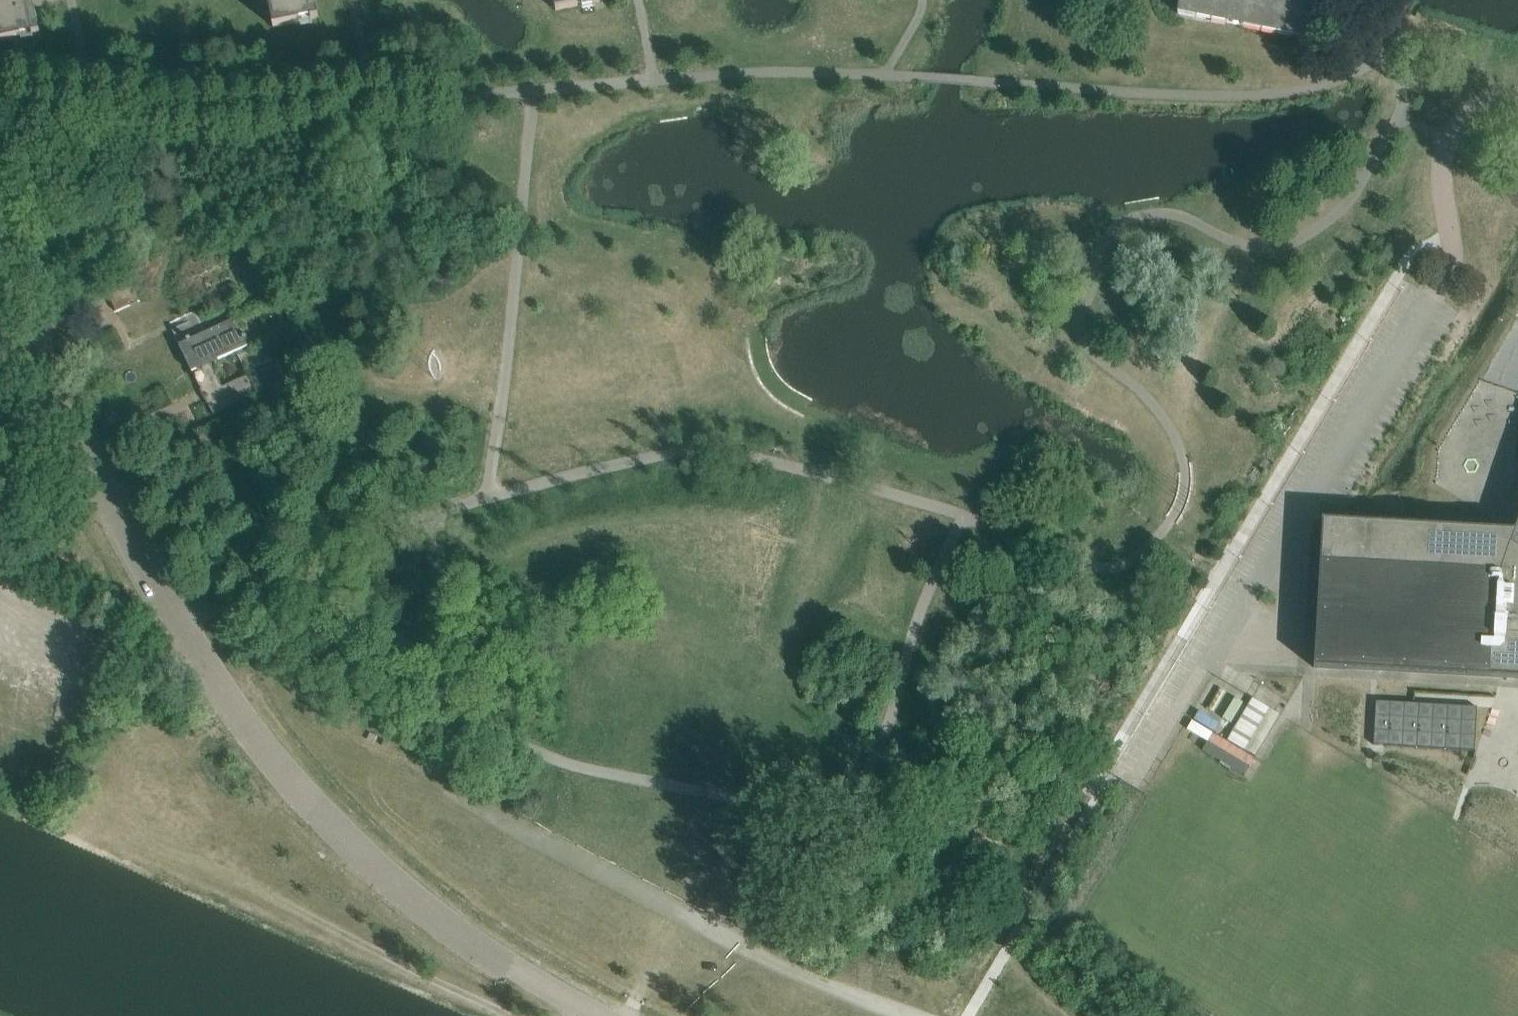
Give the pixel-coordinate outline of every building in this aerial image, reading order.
[(32,35),(33,39),(34,39),(33,35),(40,33),(33,0),(0,0),(0,41),(32,35)] [(273,27),(310,19),(311,23),(312,23),(311,19),(319,17),(315,0),(268,0),(273,27)] [(555,10),(592,3),(593,7),(594,7),(593,2),(601,1),(601,0),(553,0),(555,10)] [(1177,13),(1310,39),(1318,0),(1180,0),(1177,13)] [(147,329),(130,335),(160,410),(221,387),(224,394),(260,380),(245,341),(256,337),(239,293),(228,297),(215,263),(134,295),(147,329)] [(1509,536),(1494,535),(1494,529),(1321,520),(1313,668),(1517,679),(1517,511),(1509,536)]
